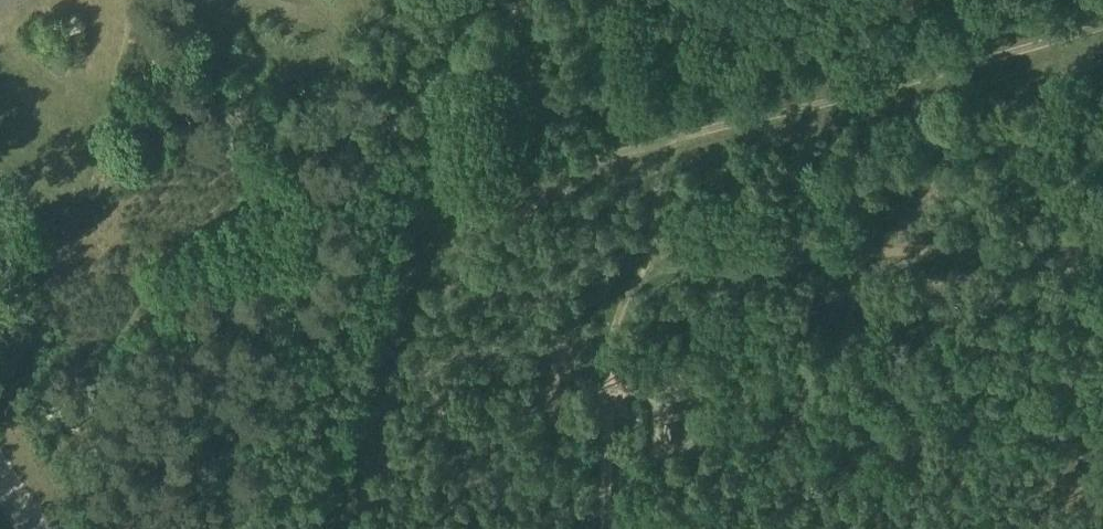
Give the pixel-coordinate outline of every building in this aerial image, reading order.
[(76,14),(65,18),(70,33),(81,29),(76,14)] [(685,394),(667,393),(667,408),(685,408),(685,394)] [(684,424),(666,424),(665,438),(683,439),(684,424)]
